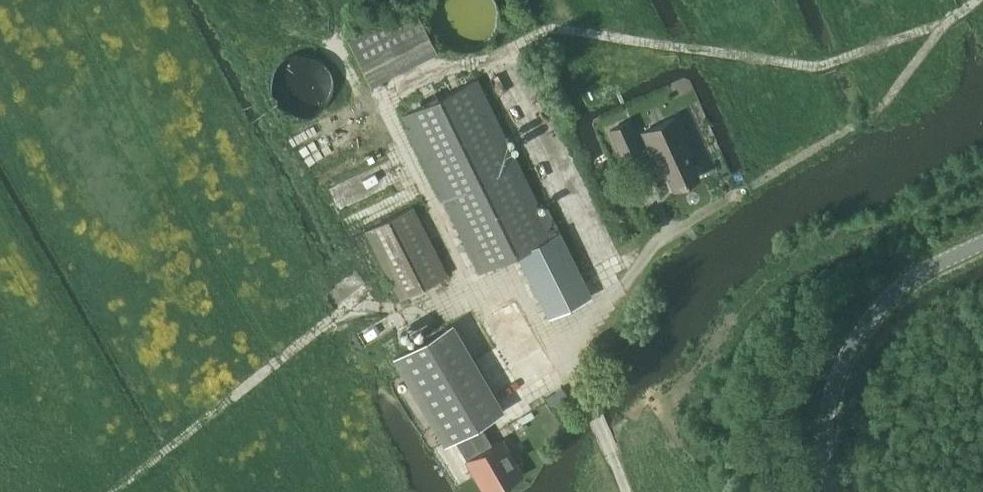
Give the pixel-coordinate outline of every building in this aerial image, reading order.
[(497,13),(496,8),(495,1),(494,0),(436,0),(434,5),(433,12),(434,17),(435,23),(438,29),(441,34),(446,38),(452,42),(460,44),(464,44),(470,44),(478,42),(483,39),(488,35),(491,30),(495,24),(496,18),(497,13)] [(371,85),(438,51),(414,5),(347,39),(371,85)] [(333,88),(333,83),(333,78),(331,71),(328,65),(325,61),(320,57),(315,54),(310,52),(304,51),(297,51),(291,53),(286,55),(281,59),(277,63),(273,69),(271,75),(270,82),(270,87),(272,93),(275,99),(278,104),(283,108),(289,112),(296,114),(301,114),(307,114),(315,112),(320,109),(325,105),(328,100),(331,94),(333,88)] [(477,78),(402,114),(479,271),(516,252),(560,231),(547,205),(541,208),(477,78)] [(699,177),(683,143),(683,142),(689,140),(678,114),(642,130),(657,165),(662,163),(673,188),(699,177)] [(624,160),(628,159),(644,151),(628,120),(609,129),(624,160)] [(448,274),(413,206),(365,230),(400,299),(448,274)] [(592,296),(560,231),(516,252),(549,317),(592,296)] [(392,357),(401,371),(444,446),(444,445),(454,440),(465,460),(484,491),(489,491),(522,473),(505,444),(501,437),(491,443),(480,424),(504,410),(453,322),(392,357)]
